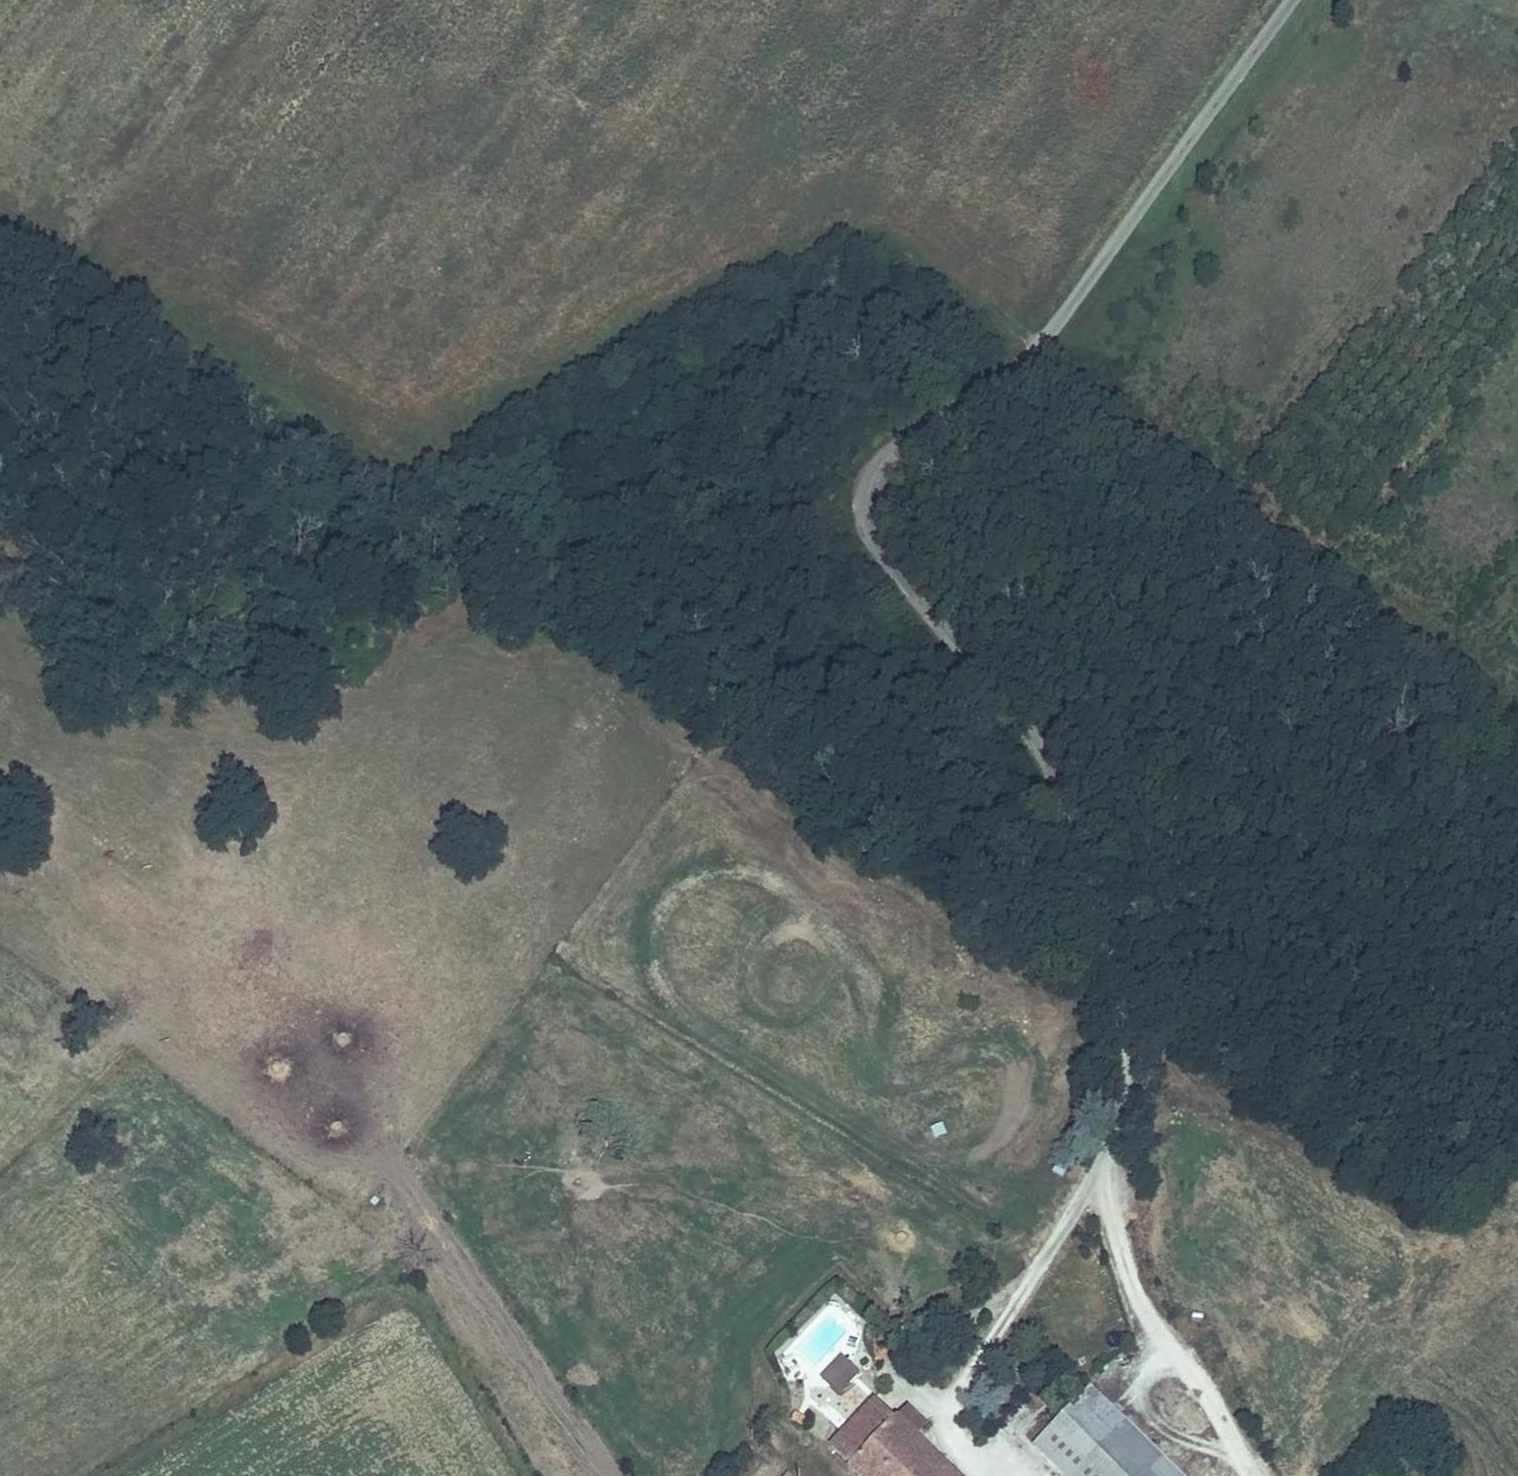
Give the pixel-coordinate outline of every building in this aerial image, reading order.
[(988,1084),(990,1098),(1005,1095),(1003,1081),(988,1084)] [(1162,1145),(1170,1158),(1182,1152),(1174,1138),(1162,1145)] [(1097,1395),(1039,1450),(1064,1475),(1175,1475),(1097,1395)] [(828,1446),(849,1464),(845,1467),(854,1475),(956,1475),(918,1439),(914,1442),(895,1422),(873,1401),(828,1446)] [(909,1410),(895,1422),(914,1442),(918,1439),(928,1428),(909,1410)]
